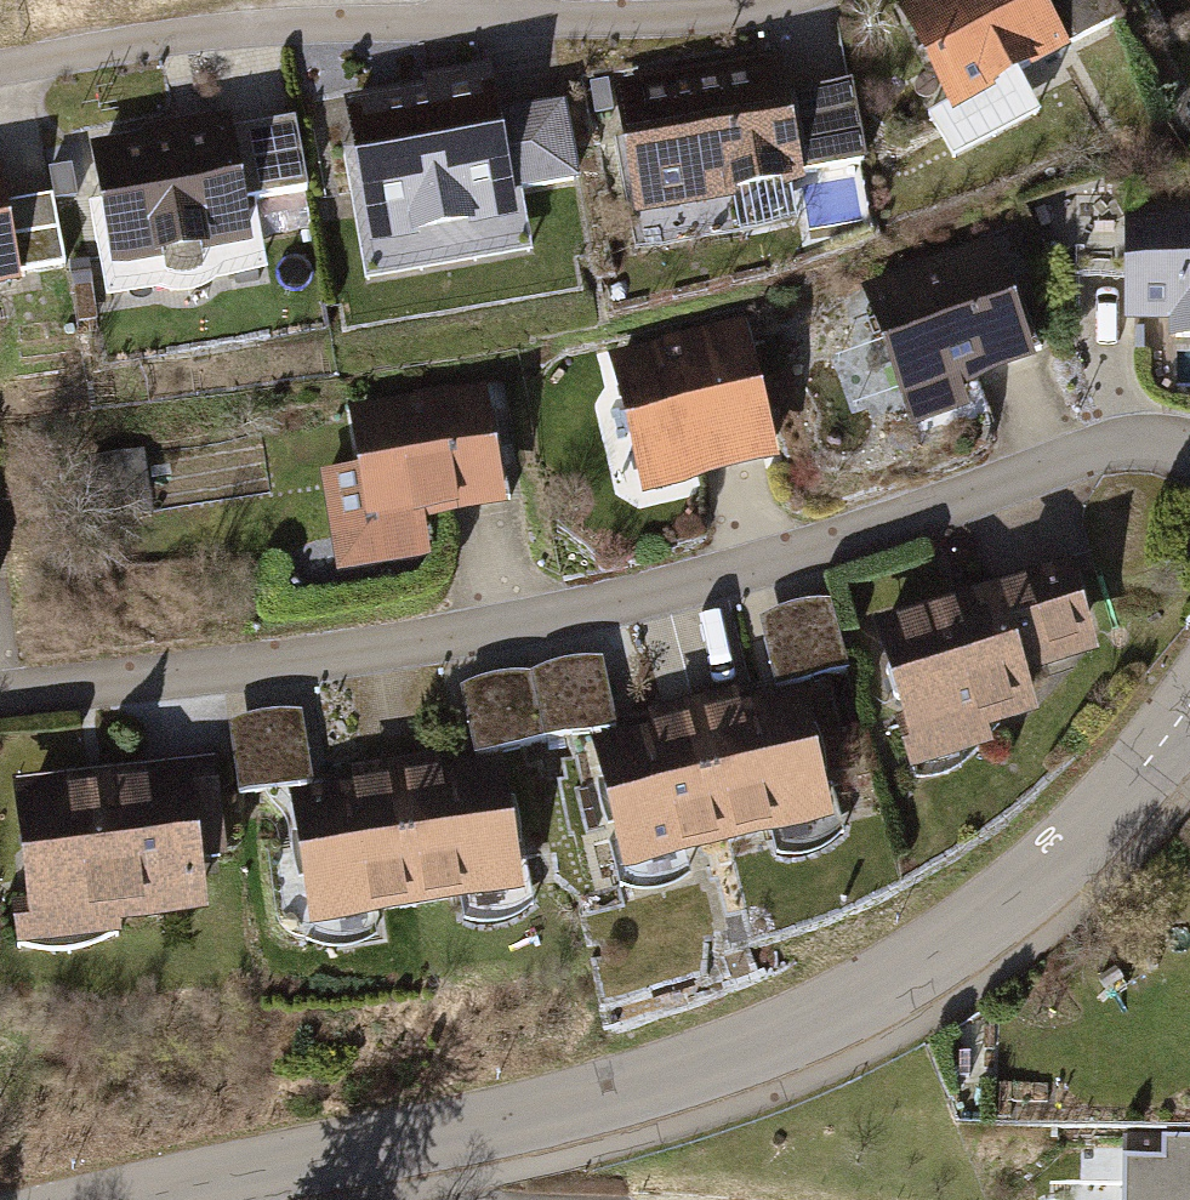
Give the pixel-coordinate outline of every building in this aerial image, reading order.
[(1040,0),(940,0),(892,25),(947,130),(1073,64),(1040,0)] [(1071,52),(1123,24),(1110,0),(1043,0),(1071,52)] [(809,204),(781,65),(615,98),(643,237),(809,204)] [(527,255),(492,72),(422,85),(426,103),(340,120),(372,285),(527,255)] [(852,84),(794,95),(809,176),(867,166),(852,84)] [(256,264),(231,119),(99,141),(124,286),(256,264)] [(296,119),(237,130),(250,204),(310,193),(296,119)] [(0,195),(0,307),(21,303),(0,195)] [(52,197),(5,206),(19,278),(65,269),(52,197)] [(1125,199),(1126,339),(1189,339),(1189,199),(1125,199)] [(1039,368),(988,239),(853,291),(912,441),(978,415),(970,394),(1039,368)] [(782,476),(741,326),(606,363),(648,513),(782,476)] [(513,522),(487,390),(355,416),(365,468),(318,477),(341,597),(437,578),(429,538),(513,522)] [(157,517),(146,453),(88,462),(98,526),(157,517)] [(1113,667),(1078,562),(870,632),(920,780),(1046,738),(1031,695),(1113,667)] [(762,620),(780,688),(847,671),(828,602),(811,603),(793,605),(777,612),(762,620)] [(532,674),(546,743),(614,730),(600,660),(582,660),(564,661),(548,667),(532,674)] [(461,689),(475,758),(543,745),(529,675),(511,674),(493,676),(477,682),(461,689)] [(804,686),(594,743),(630,875),(840,819),(804,686)] [(231,728),(243,797),(311,787),(299,716),(282,715),(263,716),(247,721),(231,728)] [(503,760),(292,794),(313,926),(524,893),(503,760)] [(225,773),(18,785),(29,970),(125,964),(124,935),(212,930),(209,871),(231,870),(225,773)] [(1115,1132),(1113,1199),(1189,1199),(1189,1134),(1115,1132)]
